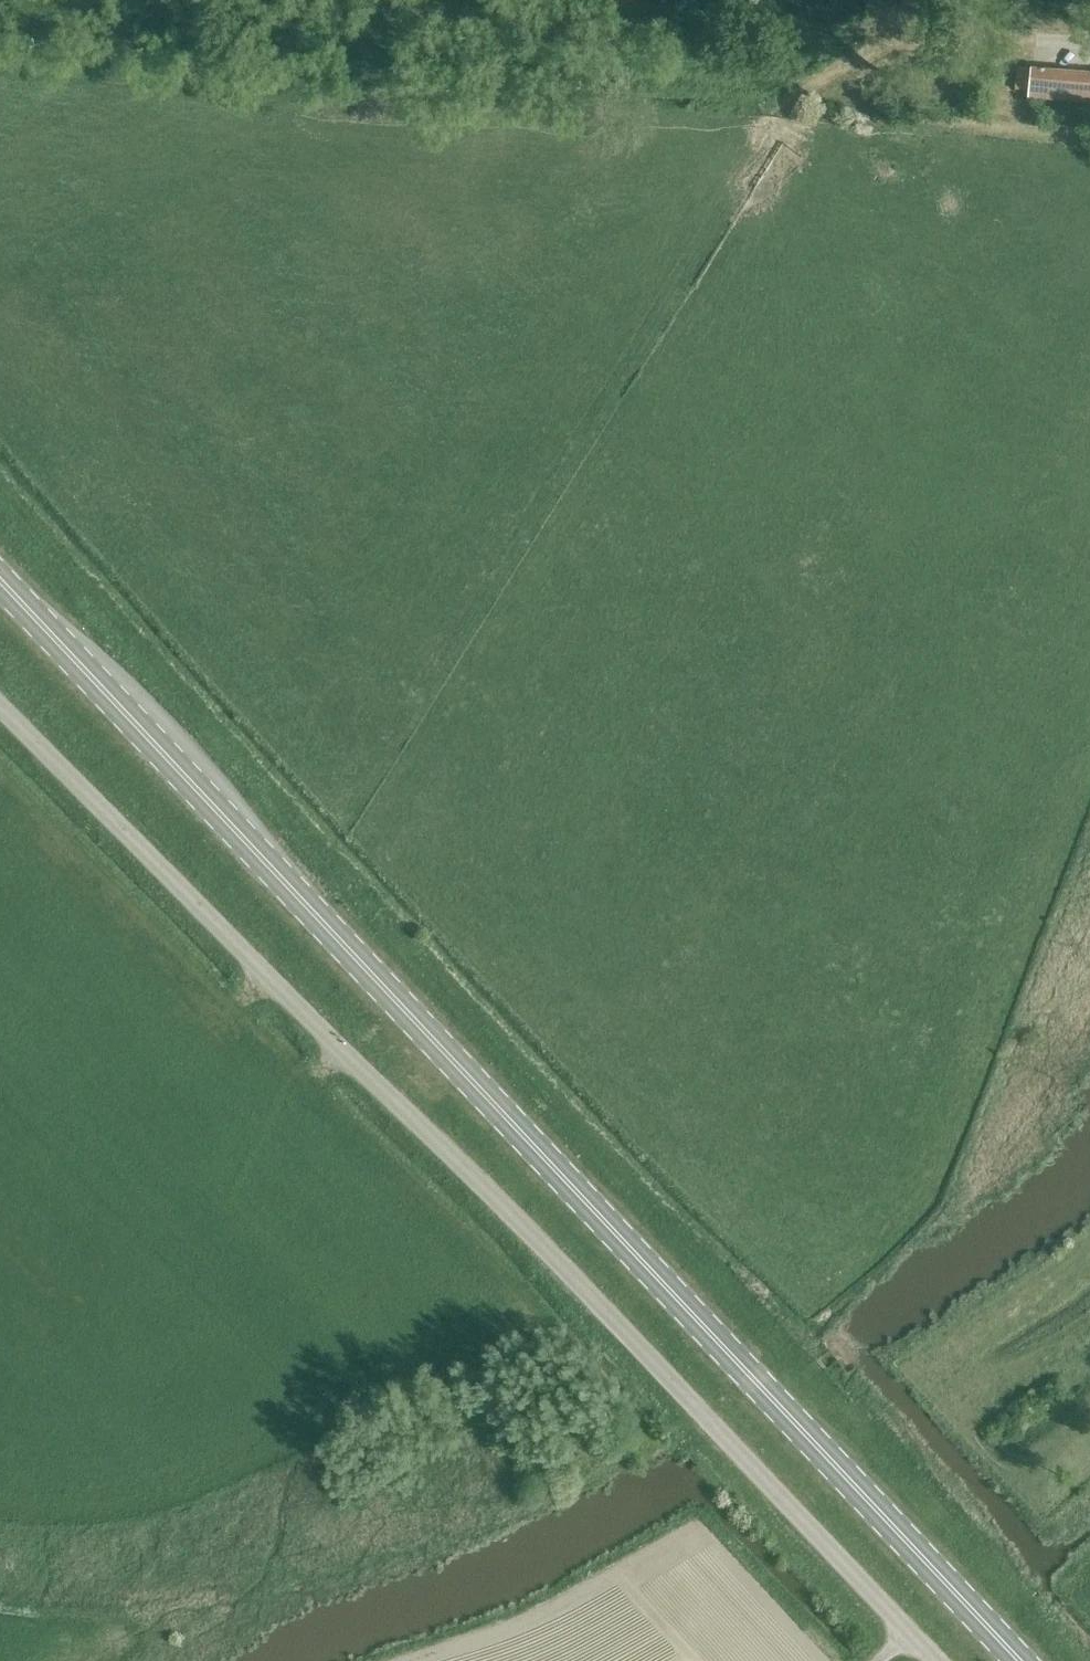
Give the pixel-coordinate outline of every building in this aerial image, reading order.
[(1017,66),(1015,89),(1027,90),(1027,95),(1089,101),(1089,72),(1017,66)]
